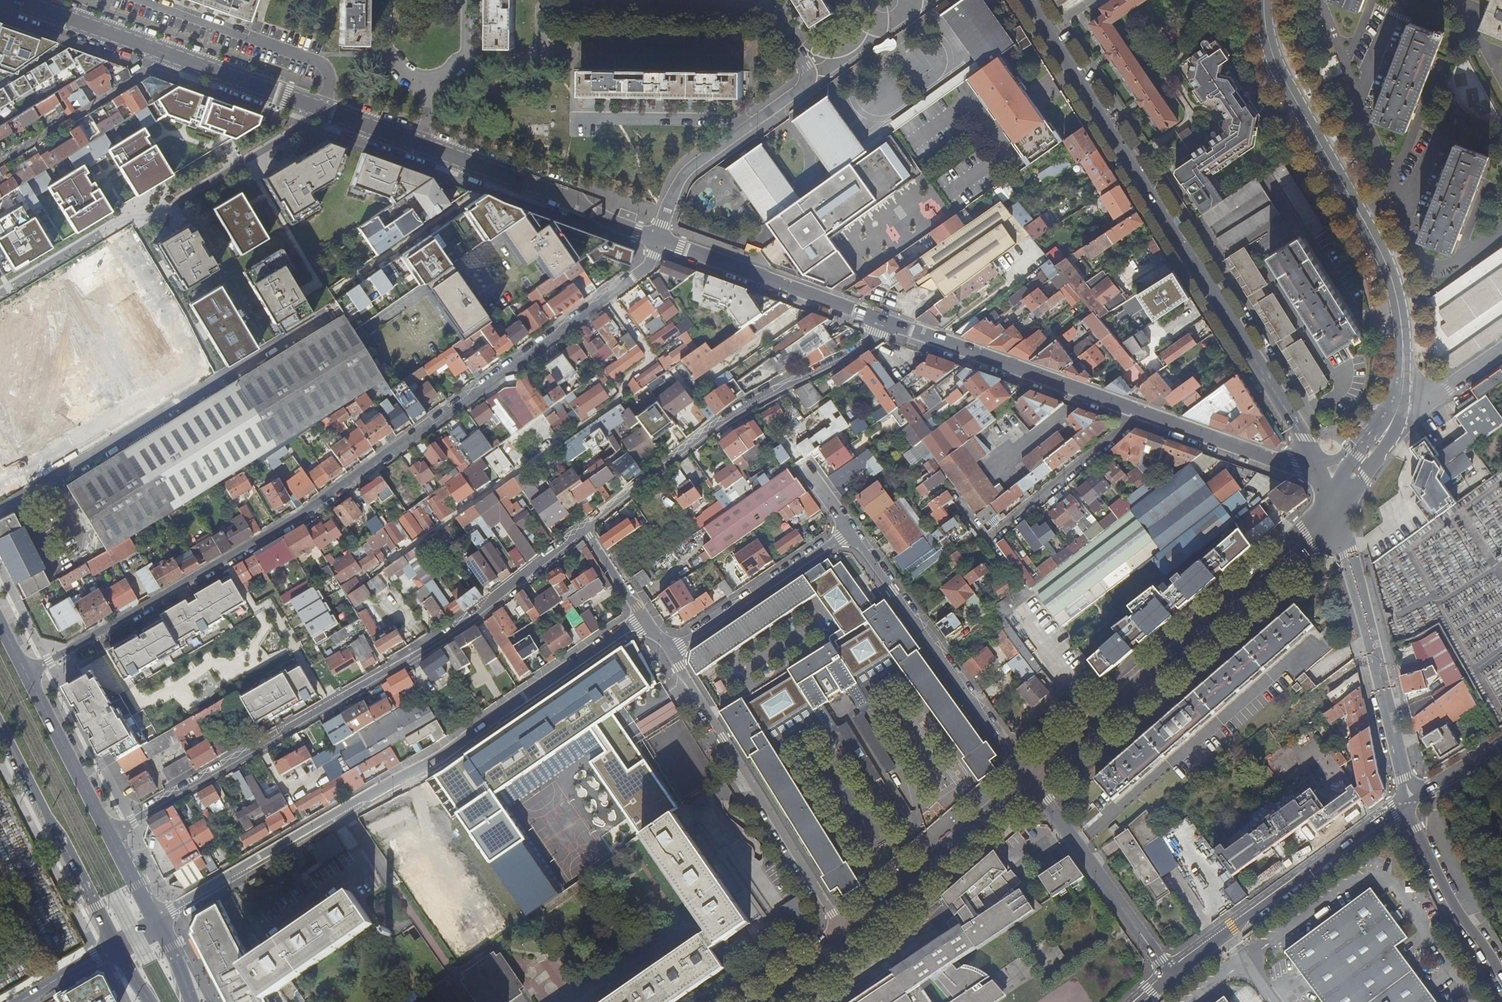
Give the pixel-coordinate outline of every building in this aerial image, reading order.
[(207,5),(206,8),(218,12),(229,16),(231,13),(247,19),(250,11),(254,0),(194,0),(207,5)] [(364,47),(365,11),(365,0),(339,0),(338,46),(364,47)] [(494,49),(519,49),(520,0),(494,0),(494,26),(494,49)] [(798,2),(806,13),(809,11),(816,23),(835,12),(828,0),(797,0),(798,2)] [(940,12),(952,5),(949,0),(946,0),(936,6),(940,12)] [(997,58),(1017,44),(1016,43),(1015,44),(983,0),(962,0),(942,14),(943,15),(944,15),(977,61),(982,68),(981,69),(997,58)] [(1060,5),(1064,11),(1081,0),(1068,0),(1060,5)] [(1179,121),(1112,23),(1145,0),(1113,0),(1101,8),(1105,14),(1091,24),(1110,51),(1107,53),(1110,59),(1113,57),(1141,98),(1139,100),(1142,106),(1146,104),(1164,131),(1179,121)] [(1364,0),(1331,0),(1359,11),(1364,0)] [(1478,30),(1501,39),(1501,0),(1491,0),(1478,30)] [(813,25),(816,23),(809,11),(806,13),(813,25)] [(231,13),(229,16),(246,22),(247,19),(231,13)] [(1373,119),(1406,132),(1442,37),(1443,33),(1438,31),(1437,34),(1410,24),(1373,119)] [(1028,38),(1020,26),(1012,31),(1019,44),(1028,38)] [(7,71),(54,43),(13,28),(12,32),(0,28),(0,68),(7,71)] [(1204,214),(1223,200),(1207,176),(1213,172),(1215,175),(1233,162),(1232,159),(1252,145),(1254,135),(1257,135),(1259,127),(1255,126),(1259,112),(1251,101),(1247,104),(1239,92),(1243,89),(1225,62),(1230,59),(1229,57),(1224,49),(1217,39),(1212,43),(1205,33),(1204,32),(1202,36),(1199,38),(1205,48),(1189,59),(1193,64),(1191,74),(1188,76),(1197,88),(1194,91),(1196,93),(1201,100),(1203,103),(1206,101),(1208,104),(1207,105),(1215,107),(1215,105),(1218,103),(1222,110),(1224,109),(1226,112),(1225,113),(1228,119),(1226,120),(1224,120),(1223,127),(1224,128),(1226,131),(1211,141),(1208,138),(1207,137),(1206,141),(1203,143),(1204,146),(1192,154),(1194,158),(1178,169),(1177,174),(1185,186),(1187,185),(1190,189),(1191,189),(1192,192),(1195,192),(1191,195),(1204,214)] [(1028,38),(1019,44),(1022,49),(1031,44),(1028,38)] [(0,88),(0,106),(75,61),(84,75),(106,62),(67,48),(0,88)] [(1318,65),(1325,80),(1345,71),(1338,56),(1318,65)] [(1006,128),(1030,163),(1048,151),(1058,144),(1061,142),(1007,65),(1004,67),(998,59),(967,81),(995,119),(998,117),(1006,128)] [(898,128),(981,69),(982,68),(977,61),(892,121),(895,126),(896,128),(898,127),(898,128)] [(114,64),(106,62),(84,75),(53,94),(63,110),(66,115),(74,111),(69,103),(77,98),(81,106),(88,102),(79,87),(87,82),(91,90),(94,88),(98,96),(129,78),(127,69),(119,66),(106,74),(104,71),(114,64)] [(743,71),(581,69),(581,83),(580,92),(605,92),(605,95),(616,96),(627,95),(627,93),(656,93),(656,96),(667,96),(678,96),(678,93),(701,93),(701,97),(715,97),(730,97),(730,94),(743,94),(743,71)] [(166,93),(176,87),(149,77),(140,82),(152,102),(166,93)] [(135,112),(151,103),(149,100),(145,103),(134,86),(110,100),(115,108),(118,106),(119,108),(122,107),(122,105),(121,104),(124,102),(132,114),(133,114),(135,112)] [(151,103),(135,112),(146,129),(169,115),(231,139),(257,123),(260,116),(253,114),(227,105),(214,100),(202,96),(182,88),(176,87),(166,93),(152,102),(151,103)] [(728,170),(728,169),(766,221),(765,222),(799,275),(828,287),(851,272),(828,235),(922,173),(892,133),(870,149),(824,92),(791,117),(829,172),(798,193),(762,145),(762,144),(742,158),(729,167),(727,168),(728,170)] [(63,110),(53,94),(36,104),(31,107),(36,115),(41,112),(44,117),(50,113),(47,109),(55,104),(60,112),(63,110)] [(115,108),(110,100),(103,104),(110,116),(95,125),(96,127),(101,134),(105,131),(123,120),(115,108)] [(22,126),(38,117),(36,115),(31,107),(6,122),(11,131),(16,139),(27,133),(22,126)] [(1057,129),(1065,140),(1083,127),(1076,116),(1057,129)] [(0,126),(0,138),(11,131),(6,122),(0,126)] [(79,147),(101,134),(96,127),(91,130),(93,134),(89,137),(81,124),(75,127),(72,123),(66,127),(73,138),(79,147)] [(1065,140),(1078,161),(1080,160),(1097,149),(1083,127),(1065,140)] [(1003,130),(1027,165),(1030,163),(1006,128),(1003,130)] [(174,174),(146,129),(115,148),(112,150),(140,194),(174,174)] [(112,150),(115,148),(105,131),(101,134),(79,147),(67,155),(77,171),(85,166),(112,150)] [(67,155),(79,147),(73,138),(47,153),(46,151),(39,155),(47,167),(67,155)] [(1062,150),(1058,144),(1048,151),(1052,157),(1062,150)] [(1452,252),(1489,157),(1456,144),(1419,240),(1452,252)] [(340,186),(349,155),(331,147),(266,186),(291,229),(321,213),(314,201),(340,186)] [(1097,149),(1080,160),(1085,167),(1088,171),(1094,180),(1110,170),(1097,149)] [(44,169),(47,167),(39,155),(37,153),(24,161),(34,175),(44,169)] [(25,181),(34,175),(24,161),(20,154),(19,155),(23,163),(21,165),(23,169),(11,176),(17,186),(25,181)] [(724,161),(729,167),(742,158),(740,154),(730,162),(727,159),(724,161)] [(409,192),(431,178),(364,155),(352,192),(391,205),(409,192)] [(1038,176),(1043,184),(1071,166),(1066,157),(1038,176)] [(1324,228),(1282,161),(1271,169),(1312,235),(1324,228)] [(17,186),(11,176),(3,165),(0,167),(0,174),(5,181),(0,184),(0,197),(5,193),(16,187),(17,186)] [(113,210),(85,166),(77,171),(54,185),(44,169),(34,175),(25,181),(35,196),(51,186),(78,231),(113,210)] [(1117,180),(1110,170),(1094,180),(1100,191),(1117,180)] [(431,178),(409,192),(428,219),(449,205),(440,191),(442,190),(441,188),(447,184),(431,178)] [(1279,215),(1257,179),(1203,215),(1224,249),(1279,215)] [(1119,185),(1117,180),(1100,191),(1103,195),(1119,185)] [(20,193),(30,209),(38,204),(25,181),(17,186),(16,187),(20,193)] [(1001,201),(1008,208),(1018,202),(1004,181),(992,190),(1001,201)] [(443,189),(452,201),(460,195),(451,183),(443,189)] [(1088,184),(1078,191),(1082,196),(1091,189),(1088,184)] [(1119,223),(1136,212),(1119,185),(1103,195),(1101,196),(1115,219),(1116,218),(1119,223)] [(1185,186),(1191,195),(1195,192),(1192,192),(1191,189),(1190,189),(1187,185),(1185,186)] [(14,203),(16,202),(23,213),(30,209),(20,193),(11,198),(14,203)] [(270,243),(240,196),(213,214),(244,261),(270,243)] [(502,237),(533,215),(485,196),(464,210),(466,213),(463,215),(475,232),(486,248),(502,237)] [(907,289),(918,282),(1013,215),(1008,208),(1001,201),(973,220),(964,226),(963,227),(880,285),(890,288),(894,285),(902,281),(907,289)] [(1093,201),(1081,209),(1085,214),(1096,206),(1093,201)] [(23,213),(16,202),(14,203),(0,212),(0,227),(23,213)] [(964,226),(973,220),(964,207),(955,213),(964,226)] [(375,256),(422,225),(412,210),(383,228),(376,217),(357,229),(375,256)] [(1092,259),(1143,222),(1136,212),(1119,223),(1075,252),(1078,257),(1087,252),(1092,259)] [(0,227),(0,235),(27,219),(23,213),(0,227)] [(963,227),(964,226),(955,213),(953,215),(930,231),(938,244),(963,227)] [(443,255),(475,232),(463,215),(431,237),(443,255)] [(560,270),(574,260),(585,253),(590,250),(598,244),(604,240),(533,215),(502,237),(521,263),(533,256),(548,278),(560,270)] [(947,296),(991,262),(1029,234),(1024,227),(1013,215),(918,282),(920,285),(934,291),(939,287),(947,296)] [(12,268),(49,246),(48,243),(43,235),(41,232),(36,224),(31,216),(27,219),(0,235),(0,248),(11,266),(12,268)] [(1024,227),(1029,234),(1034,239),(1048,230),(1040,217),(1024,227)] [(219,272),(189,223),(158,242),(189,291),(219,272)] [(938,244),(930,231),(902,251),(911,263),(938,244)] [(429,296),(458,275),(443,255),(431,237),(402,257),(421,286),(429,296)] [(1361,334),(1301,237),(1270,256),(1330,353),(1357,336),(1359,339),(1362,337),(1361,334)] [(3,462),(181,370),(116,244),(0,304),(0,456),(3,462)] [(603,252),(598,244),(590,250),(595,257),(603,252)] [(621,266),(626,268),(628,267),(631,253),(625,252),(608,247),(604,262),(621,266)] [(1249,295),(1252,293),(1267,284),(1244,247),(1225,259),(1242,287),(1244,286),(1249,295)] [(1428,300),(1430,317),(1432,328),(1432,344),(1432,357),(1455,368),(1501,335),(1501,248),(1428,300)] [(1047,255),(1051,260),(1055,265),(1063,260),(1055,249),(1047,255)] [(595,257),(590,250),(585,253),(590,261),(595,257)] [(900,252),(893,257),(901,270),(908,265),(900,252)] [(590,261),(585,253),(574,260),(580,268),(590,261)] [(421,286),(402,257),(334,302),(343,315),(353,331),(421,286)] [(893,257),(862,278),(855,284),(865,295),(901,270),(893,257)] [(1086,282),(1067,257),(1063,260),(1055,265),(1061,272),(1076,289),(1086,282)] [(312,315),(278,260),(248,279),(283,333),(312,315)] [(589,290),(593,287),(580,268),(574,260),(560,270),(567,279),(577,273),(589,290)] [(1051,260),(1042,266),(1045,270),(1046,272),(1041,276),(1023,290),(1027,296),(1039,287),(1051,279),(1061,272),(1055,265),(1051,260)] [(663,261),(660,268),(659,272),(685,281),(696,273),(663,261)] [(916,319),(936,326),(940,323),(935,316),(941,312),(942,314),(998,272),(991,262),(947,296),(916,319)] [(567,280),(567,279),(560,270),(548,278),(534,288),(535,289),(539,296),(540,296),(566,278),(567,280)] [(1117,300),(1123,296),(1103,270),(1097,275),(1117,300)] [(1163,301),(1169,310),(1185,300),(1178,289),(1183,285),(1174,271),(1152,284),(1163,301)] [(1065,297),(1072,305),(1082,298),(1075,290),(1076,289),(1061,272),(1051,279),(1060,290),(1053,294),(1054,295),(1048,299),(1039,287),(1027,296),(1017,303),(1020,307),(1026,303),(1033,311),(1028,314),(1034,320),(1065,297)] [(694,300),(702,303),(709,286),(717,280),(711,278),(696,273),(685,281),(694,300)] [(458,275),(429,296),(460,339),(476,328),(484,323),(488,320),(458,275)] [(1094,312),(1099,318),(1118,307),(1127,301),(1123,296),(1117,300),(1097,275),(1086,282),(1076,289),(1075,290),(1082,298),(1094,312)] [(659,278),(652,283),(664,300),(667,298),(671,295),(669,292),(659,278)] [(709,286),(702,303),(724,311),(739,332),(762,316),(747,296),(749,292),(717,280),(709,286)] [(894,285),(900,294),(907,289),(902,281),(894,285)] [(559,311),(562,315),(583,300),(573,287),(571,284),(564,288),(565,289),(545,303),(546,305),(553,314),(553,315),(559,311)] [(1139,317),(1163,301),(1152,284),(1127,301),(1118,307),(1120,310),(1116,312),(1132,330),(1134,328),(1133,325),(1136,323),(1135,321),(1140,318),(1139,317)] [(1267,284),(1252,293),(1257,302),(1272,293),(1267,284)] [(1185,300),(1189,297),(1183,285),(1178,289),(1185,300)] [(258,348),(223,287),(192,305),(226,366),(258,348)] [(534,288),(524,295),(530,303),(534,300),(538,304),(543,301),(540,297),(540,296),(539,296),(535,289),(534,288)] [(1015,305),(1017,303),(1027,296),(1023,290),(1010,299),(1015,305)] [(781,303),(749,292),(747,296),(762,316),(781,303)] [(1257,302),(1280,339),(1295,330),(1272,293),(1257,302)] [(650,295),(646,298),(656,312),(658,311),(666,321),(678,312),(680,315),(684,312),(671,295),(667,298),(668,300),(662,305),(657,309),(654,305),(660,301),(658,298),(654,301),(650,295)] [(656,312),(646,298),(629,311),(637,323),(651,313),(655,319),(658,317),(661,321),(662,320),(656,312)] [(662,305),(660,301),(654,305),(657,309),(662,305)] [(1111,332),(1120,344),(1142,329),(1169,310),(1163,301),(1139,317),(1140,318),(1135,321),(1136,323),(1133,325),(1134,328),(1132,330),(1127,333),(1111,315),(1116,312),(1120,310),(1118,307),(1099,318),(1111,332)] [(547,318),(553,314),(546,305),(545,303),(539,307),(547,318)] [(762,316),(739,332),(713,351),(719,359),(756,333),(792,307),(781,303),(762,316)] [(545,320),(533,305),(517,317),(528,332),(545,320)] [(812,315),(802,311),(795,317),(800,323),(812,315)] [(655,347),(659,345),(678,331),(681,336),(685,332),(694,326),(684,312),(680,315),(684,320),(675,327),(672,323),(649,339),(655,347)] [(993,312),(987,317),(990,322),(992,321),(997,318),(993,312)] [(1102,339),(1111,332),(1099,318),(1094,312),(1085,318),(1102,339)] [(1127,333),(1132,330),(1116,312),(1111,315),(1127,333)] [(107,550),(129,537),(383,379),(353,331),(343,315),(262,364),(65,486),(87,521),(105,551),(107,550)] [(812,315),(800,323),(798,324),(802,329),(784,342),(788,347),(821,324),(822,324),(827,320),(812,315)] [(954,333),(962,336),(981,321),(977,315),(954,333)] [(599,334),(606,344),(617,360),(630,351),(626,345),(620,349),(612,337),(617,334),(604,316),(592,324),(597,331),(599,334)] [(658,317),(655,319),(645,326),(651,334),(664,325),(661,321),(658,317)] [(962,336),(1008,352),(1014,347),(1034,332),(1031,328),(1029,330),(1029,332),(1023,336),(1012,323),(1004,328),(1000,323),(996,326),(992,321),(990,322),(987,317),(981,321),(962,336)] [(1004,328),(1012,323),(1007,317),(1000,323),(1004,328)] [(832,322),(827,320),(822,324),(826,329),(832,322)] [(480,333),(496,355),(526,333),(517,321),(504,330),(507,334),(497,341),(484,323),(476,328),(480,333)] [(832,339),(821,324),(788,347),(770,360),(780,375),(803,361),(802,360),(823,345),(830,340),(832,339)] [(1074,326),(1062,334),(1068,341),(1076,335),(1077,331),(1074,326)] [(451,346),(456,354),(469,345),(467,342),(480,333),(476,328),(460,339),(451,346)] [(1120,344),(1136,363),(1138,365),(1150,355),(1144,347),(1151,342),(1142,329),(1120,344)] [(1008,352),(1030,360),(1049,345),(1037,330),(1034,332),(1014,347),(1008,352)] [(1280,339),(1286,348),(1300,338),(1295,330),(1280,339)] [(659,345),(662,349),(679,337),(681,336),(678,331),(659,345)] [(681,336),(679,337),(685,345),(665,358),(670,365),(674,362),(675,363),(696,349),(685,332),(681,336)] [(1118,357),(1128,369),(1136,363),(1120,344),(1111,332),(1102,339),(1099,341),(1102,345),(1102,346),(1106,343),(1117,357),(1118,357)] [(1169,363),(1197,344),(1190,334),(1163,352),(1162,353),(1169,363)] [(591,354),(590,355),(601,370),(602,371),(617,360),(606,344),(604,346),(598,338),(592,342),(586,335),(580,339),(591,354)] [(622,340),(626,345),(630,351),(637,346),(629,335),(622,340)] [(1073,348),(1079,356),(1096,343),(1090,335),(1073,348)] [(1286,348),(1313,391),(1327,381),(1300,338),(1286,348)] [(1030,360),(1062,372),(1074,362),(1073,361),(1056,339),(1049,345),(1030,360)] [(823,345),(802,360),(803,361),(807,367),(826,358),(830,356),(836,353),(830,340),(823,345)] [(1062,372),(1087,380),(1092,377),(1086,369),(1080,373),(1075,366),(1076,365),(1076,364),(1082,360),(1088,368),(1090,369),(1105,358),(1098,348),(1102,345),(1099,341),(1096,343),(1079,356),(1073,361),(1074,362),(1062,372)] [(575,343),(562,353),(563,356),(573,368),(587,358),(575,343)] [(719,359),(713,351),(706,343),(680,362),(692,378),(719,359)] [(461,360),(475,379),(479,376),(475,370),(494,357),(485,345),(465,360),(464,358),(461,360)] [(617,360),(602,371),(603,371),(609,380),(610,381),(613,378),(607,369),(638,347),(637,346),(630,351),(617,360)] [(426,374),(427,375),(445,362),(454,376),(465,368),(451,347),(439,355),(439,354),(421,366),(426,374)] [(644,355),(638,347),(607,369),(613,378),(644,355)] [(1166,366),(1169,363),(1162,353),(1163,352),(1161,348),(1155,352),(1166,366)] [(861,357),(861,358),(868,367),(886,392),(896,385),(878,361),(877,362),(870,352),(861,357)] [(563,356),(550,365),(555,372),(559,377),(560,376),(569,370),(570,372),(574,377),(570,380),(573,385),(569,388),(565,382),(560,386),(567,396),(570,394),(585,383),(573,368),(563,356)] [(886,392),(898,408),(900,410),(909,403),(912,400),(905,389),(912,384),(913,385),(919,381),(918,378),(918,375),(935,381),(936,383),(959,366),(929,356),(928,362),(896,385),(886,392)] [(839,387),(859,373),(868,367),(861,358),(860,359),(833,378),(839,387)] [(1086,369),(1088,368),(1082,360),(1076,364),(1076,365),(1075,366),(1080,373),(1086,369)] [(634,395),(638,391),(647,385),(657,378),(655,375),(662,369),(658,363),(635,380),(634,378),(628,386),(634,395)] [(1140,385),(1149,378),(1138,365),(1136,363),(1128,369),(1140,385)] [(550,365),(547,368),(552,374),(555,372),(550,365)] [(414,382),(426,374),(421,366),(401,380),(407,387),(414,382)] [(872,416),(877,423),(891,413),(898,408),(886,392),(868,367),(859,373),(866,383),(866,384),(875,396),(884,407),(872,416)] [(1488,376),(1489,377),(1471,390),(1478,399),(1485,394),(1501,382),(1501,370),(1500,367),(1488,376)] [(930,393),(917,403),(924,411),(918,415),(909,403),(900,410),(908,423),(910,425),(928,412),(941,402),(979,374),(962,368),(933,388),(933,389),(930,393)] [(561,379),(570,372),(569,370),(560,376),(561,379)] [(603,371),(602,371),(598,374),(604,383),(609,380),(603,371)] [(1162,394),(1165,397),(1172,391),(1157,372),(1149,378),(1162,394)] [(1194,376),(1195,375),(1193,372),(1191,374),(1189,372),(1181,378),(1184,383),(1194,376)] [(517,388),(536,419),(537,418),(543,414),(551,408),(544,399),(525,373),(520,377),(517,388)] [(557,390),(544,399),(551,408),(565,397),(567,396),(560,386),(552,374),(548,377),(557,390)] [(979,374),(941,402),(944,406),(944,407),(954,401),(955,403),(964,397),(961,394),(968,390),(976,400),(978,398),(999,382),(1001,381),(979,374)] [(1238,434),(1263,413),(1238,374),(1183,415),(1238,434)] [(1170,403),(1172,406),(1201,385),(1194,376),(1184,383),(1172,391),(1165,397),(1170,403)] [(1138,387),(1150,402),(1162,394),(1149,378),(1140,385),(1138,387)] [(728,389),(736,383),(733,379),(725,386),(705,400),(715,415),(716,415),(735,401),(740,398),(738,394),(734,397),(728,389)] [(410,420),(423,411),(420,407),(407,387),(401,380),(389,388),(388,389),(410,420)] [(1011,397),(1018,388),(1001,381),(999,382),(1011,397)] [(1327,381),(1313,391),(1314,393),(1328,383),(1327,381)] [(407,387),(420,407),(436,396),(426,383),(419,388),(414,382),(407,387)] [(978,398),(990,413),(1011,397),(999,382),(978,398)] [(658,400),(671,418),(693,402),(679,383),(658,400)] [(870,400),(875,396),(866,384),(866,383),(861,388),(870,400)] [(567,396),(565,397),(567,400),(582,421),(588,417),(586,413),(608,398),(599,384),(588,392),(577,399),(575,396),(572,398),(570,394),(567,396)] [(672,449),(686,438),(671,418),(658,400),(647,385),(638,391),(665,428),(671,424),(675,429),(664,438),(672,449)] [(705,400),(725,386),(724,385),(704,399),(705,400)] [(805,386),(795,391),(808,409),(819,401),(805,386)] [(585,388),(575,396),(577,399),(588,392),(585,388)] [(1190,403),(1201,394),(1197,389),(1186,397),(1190,403)] [(1017,404),(1037,426),(1064,404),(1031,392),(1017,404)] [(363,393),(342,407),(349,417),(350,418),(357,414),(371,404),(363,393)] [(1149,403),(1160,406),(1165,402),(1168,404),(1170,403),(1165,397),(1162,394),(1150,402),(1149,403)] [(1429,522),(1457,502),(1449,491),(1465,480),(1460,473),(1473,464),(1465,452),(1471,448),(1501,426),(1501,417),(1485,394),(1478,399),(1476,401),(1473,396),(1465,402),(1468,407),(1461,411),(1455,415),(1467,430),(1438,452),(1425,437),(1410,448),(1418,458),(1423,455),(1428,460),(1426,462),(1424,459),(1421,461),(1420,461),(1410,484),(1422,499),(1416,503),(1429,522)] [(551,408),(543,414),(549,423),(556,433),(572,422),(563,410),(564,409),(561,404),(567,400),(565,397),(551,408)] [(995,419),(1016,404),(1011,397),(990,413),(995,419)] [(976,400),(973,402),(983,415),(976,421),(982,429),(995,419),(990,413),(978,398),(976,400)] [(1235,398),(1215,413),(1228,418),(1225,428),(1244,412),(1235,398)] [(696,406),(708,421),(715,415),(705,400),(696,406)] [(821,419),(837,408),(832,400),(811,414),(816,422),(820,419),(821,419)] [(606,437),(616,452),(620,447),(609,431),(625,420),(630,429),(639,423),(624,401),(620,404),(596,420),(606,437)] [(921,440),(931,454),(938,463),(976,435),(982,429),(976,421),(983,415),(973,402),(931,433),(921,440)] [(941,402),(928,412),(932,417),(940,411),(939,409),(944,406),(941,402)] [(1458,407),(1461,411),(1468,407),(1465,402),(1458,407)] [(490,419),(495,426),(500,422),(494,414),(494,415),(485,403),(471,414),(479,426),(490,419)] [(380,415),(391,431),(407,419),(395,404),(390,408),(388,405),(385,408),(387,410),(380,415)] [(760,415),(766,423),(783,414),(779,404),(760,415)] [(326,418),(330,423),(336,419),(339,424),(349,417),(342,407),(326,418)] [(898,408),(891,413),(902,427),(908,423),(900,410),(898,408)] [(1078,433),(1099,417),(1078,409),(1067,419),(1078,433)] [(908,423),(902,427),(904,431),(903,431),(914,447),(915,446),(925,459),(931,454),(921,440),(931,433),(929,430),(924,423),(926,422),(932,417),(928,412),(910,425),(908,423)] [(800,413),(788,422),(793,429),(805,421),(804,418),(800,413)] [(1261,438),(1257,441),(1276,448),(1281,442),(1263,413),(1238,434),(1250,439),(1259,431),(1263,436),(1261,437),(1261,438)] [(350,418),(354,423),(359,420),(357,418),(359,417),(357,414),(350,418)] [(537,418),(541,425),(542,427),(549,423),(543,414),(537,418)] [(354,423),(370,446),(391,431),(380,415),(363,427),(359,420),(354,423)] [(803,442),(811,453),(819,447),(849,426),(842,415),(803,442)] [(325,443),(342,466),(370,446),(354,423),(350,418),(349,417),(339,424),(334,427),(343,439),(336,444),(333,439),(325,443)] [(862,417),(849,426),(857,437),(870,428),(862,417)] [(1102,432),(1115,422),(1099,417),(1078,433),(1072,439),(1080,449),(1102,432)] [(326,418),(320,422),(324,428),(330,423),(326,418)] [(596,420),(558,447),(569,463),(574,459),(591,448),(593,450),(597,448),(597,443),(606,437),(596,420)] [(766,438),(754,421),(735,431),(736,432),(748,450),(758,443),(766,438)] [(541,425),(523,437),(533,450),(550,438),(542,427),(541,425)] [(451,434),(455,440),(459,446),(462,450),(472,465),(482,457),(494,449),(491,445),(480,430),(462,443),(460,440),(465,437),(459,427),(450,433),(451,434)] [(645,432),(652,440),(655,438),(654,436),(656,435),(651,428),(645,432)] [(309,429),(298,437),(305,446),(313,441),(312,440),(315,438),(309,429)] [(656,446),(655,445),(652,440),(645,432),(643,429),(624,443),(635,459),(656,446)] [(1135,430),(1103,456),(1104,456),(1106,455),(1107,455),(1127,463),(1129,458),(1139,462),(1149,435),(1135,430)] [(726,438),(718,444),(732,462),(748,450),(736,432),(735,431),(726,438)] [(1031,472),(1043,461),(1067,443),(1058,431),(1021,460),(1031,472)] [(435,440),(460,473),(467,468),(456,454),(462,450),(459,446),(455,440),(451,434),(443,440),(440,436),(435,440)] [(976,435),(938,463),(976,516),(989,506),(1005,493),(999,484),(993,489),(974,463),(989,451),(976,435)] [(1166,441),(1149,435),(1139,462),(1137,467),(1139,469),(1144,476),(1154,469),(1143,464),(1146,456),(1152,458),(1153,457),(1159,460),(1166,441)] [(819,447),(811,453),(815,458),(822,453),(828,460),(845,448),(837,438),(820,450),(819,447)] [(1052,472),(1080,449),(1072,439),(1067,443),(1043,461),(1052,472)] [(498,440),(491,445),(494,449),(497,446),(501,444),(498,440)] [(664,456),(670,451),(661,440),(655,445),(656,446),(664,456)] [(1203,454),(1166,441),(1159,460),(1158,460),(1183,469),(1189,465),(1203,454)] [(706,443),(702,446),(703,448),(696,453),(698,455),(709,448),(706,443)] [(766,453),(758,443),(748,450),(732,462),(733,464),(753,493),(770,481),(762,470),(748,480),(741,471),(747,466),(748,466),(759,458),(758,457),(766,453)] [(435,467),(436,467),(446,459),(435,444),(428,449),(430,452),(425,455),(427,457),(435,467)] [(496,477),(499,481),(505,476),(503,473),(507,470),(502,463),(507,460),(497,446),(494,449),(482,457),(483,459),(485,458),(498,476),(496,477)] [(781,446),(773,451),(772,452),(776,457),(774,459),(777,463),(779,463),(783,461),(784,462),(790,458),(781,446)] [(283,447),(266,458),(273,470),(276,467),(271,459),(280,453),(280,454),(285,450),(283,447)] [(845,448),(828,460),(835,470),(852,458),(845,448)] [(869,450),(828,478),(835,487),(839,484),(864,467),(871,476),(872,475),(874,477),(883,470),(869,450)] [(627,484),(642,472),(628,453),(620,459),(613,464),(627,484)] [(1207,456),(1203,454),(1189,465),(1191,468),(1207,456)] [(418,463),(410,470),(421,485),(434,476),(423,460),(420,456),(415,459),(418,463)] [(1198,476),(1219,460),(1207,456),(1191,468),(1198,476)] [(319,465),(329,479),(341,471),(330,457),(319,465)] [(427,457),(423,460),(434,476),(435,477),(440,473),(436,467),(435,467),(427,457)] [(1129,458),(1127,463),(1137,467),(1139,462),(1129,458)] [(574,459),(569,463),(574,470),(575,471),(580,467),(574,459)] [(488,468),(482,460),(464,473),(477,491),(490,482),(483,471),(488,468)] [(605,502),(610,498),(601,486),(615,477),(603,461),(602,461),(579,477),(584,484),(590,480),(595,489),(597,491),(599,495),(605,502)] [(1027,490),(1052,472),(1043,461),(1031,472),(1017,483),(1024,493),(1026,495),(1028,498),(1031,495),(1027,490)] [(1113,462),(1102,470),(1117,488),(1123,483),(1125,485),(1135,485),(1139,491),(1127,501),(1133,508),(1156,491),(1144,476),(1139,469),(1133,474),(1132,472),(1125,477),(1113,462)] [(395,469),(415,496),(421,492),(404,470),(405,469),(402,464),(395,469)] [(713,478),(712,478),(720,490),(713,495),(715,497),(718,503),(725,512),(733,507),(753,493),(733,464),(713,478)] [(318,487),(329,479),(319,465),(308,473),(318,487)] [(1130,511),(1161,552),(1221,505),(1241,490),(1226,470),(1205,486),(1198,476),(1191,468),(1189,465),(1183,469),(1156,491),(1133,508),(1130,511)] [(296,499),(297,499),(314,486),(300,467),(298,469),(300,472),(285,483),(294,496),(296,499)] [(795,480),(787,469),(770,481),(753,493),(733,507),(725,512),(702,528),(710,539),(795,480)] [(565,509),(577,501),(572,493),(584,484),(579,477),(575,471),(574,470),(558,482),(550,487),(552,490),(565,509)] [(232,498),(254,486),(245,471),(223,483),(232,498)] [(940,471),(923,484),(928,491),(946,479),(940,471)] [(435,477),(442,486),(445,484),(454,477),(451,472),(443,477),(440,473),(435,477)] [(523,490),(531,502),(538,497),(522,473),(514,478),(523,490)] [(1098,473),(1088,482),(1099,497),(1110,488),(1098,473)] [(460,475),(446,484),(447,486),(452,493),(458,501),(472,492),(460,475)] [(382,477),(360,493),(369,506),(380,497),(378,495),(389,487),(382,477)] [(555,477),(547,482),(550,487),(558,482),(555,477)] [(672,481),(677,489),(683,496),(676,501),(681,509),(682,510),(688,507),(689,508),(692,507),(691,505),(700,498),(689,481),(683,485),(677,477),(672,481)] [(273,508),(290,498),(278,478),(261,488),(273,508)] [(511,517),(522,509),(518,502),(513,506),(509,500),(523,490),(514,478),(494,492),(511,517)] [(807,492),(797,479),(795,480),(710,539),(712,541),(702,547),(711,560),(778,512),(807,492)] [(586,516),(591,512),(586,503),(583,505),(580,500),(582,498),(595,489),(590,480),(584,484),(572,493),(577,501),(586,516)] [(1099,497),(1088,482),(1077,491),(1089,505),(1096,499),(1099,497)] [(906,570),(914,580),(946,555),(942,549),(937,553),(933,546),(937,543),(916,515),(903,497),(894,504),(878,483),(858,498),(899,555),(895,558),(904,571),(906,570)] [(1005,493),(989,506),(997,515),(995,516),(997,519),(1000,516),(998,513),(1024,493),(1017,483),(1005,493)] [(429,496),(423,500),(425,503),(428,501),(436,495),(435,493),(447,486),(446,484),(445,484),(442,486),(429,496)] [(842,497),(846,494),(839,484),(835,487),(842,497)] [(1289,513),(1307,499),(1303,490),(1294,487),(1286,484),(1270,497),(1281,512),(1286,509),(1289,513)] [(436,495),(428,501),(441,520),(452,513),(443,500),(452,493),(447,486),(435,493),(436,495)] [(1244,490),(1243,489),(1241,490),(1221,505),(1228,515),(1246,502),(1242,496),(1246,493),(1244,490)] [(549,527),(569,514),(565,509),(552,490),(532,504),(549,527)] [(399,500),(407,511),(410,509),(418,504),(410,492),(399,500)] [(537,555),(536,554),(518,527),(512,518),(511,517),(494,492),(474,506),(489,527),(500,520),(529,561),(537,555)] [(819,510),(807,492),(778,512),(785,522),(803,510),(809,518),(819,510)] [(946,492),(929,505),(935,513),(932,515),(942,528),(951,521),(942,508),(953,501),(946,492)] [(290,498),(296,508),(301,505),(297,499),(296,499),(294,496),(290,498)] [(1071,497),(1060,505),(1075,524),(1086,515),(1071,497)] [(1111,511),(1112,512),(1118,520),(1130,511),(1133,508),(1127,501),(1124,498),(1111,509),(1111,511)] [(336,511),(347,526),(362,515),(351,499),(336,511)] [(1096,499),(1089,505),(1095,513),(1102,507),(1101,505),(1096,499)] [(410,509),(413,512),(426,531),(434,525),(438,523),(425,503),(423,500),(418,504),(410,509)] [(725,512),(718,503),(701,514),(702,516),(692,523),(698,532),(702,528),(725,512)] [(241,514),(253,534),(259,530),(244,505),(238,508),(241,514)] [(1075,524),(1060,505),(1049,514),(1066,534),(1077,526),(1075,524)] [(1235,524),(1228,515),(1221,505),(1161,552),(1163,553),(1152,561),(1165,578),(1235,524)] [(1269,517),(1260,505),(1235,524),(1245,537),(1269,517)] [(493,534),(489,527),(474,506),(457,518),(463,527),(476,518),(478,521),(477,522),(488,538),(493,534)] [(989,506),(976,516),(983,525),(995,516),(997,515),(989,506)] [(407,511),(396,519),(398,522),(401,521),(404,526),(405,526),(414,537),(422,531),(415,521),(410,514),(413,512),(410,509),(407,511)] [(512,518),(518,527),(531,518),(526,511),(515,519),(514,517),(512,518)] [(1063,627),(1108,592),(1151,560),(1161,552),(1130,511),(1118,520),(1105,531),(1090,542),(1073,556),(1058,567),(1044,579),(1029,589),(1026,584),(1017,590),(994,607),(1000,615),(1002,613),(1004,615),(1017,606),(1015,603),(1023,598),(1029,606),(1039,597),(1063,627)] [(1112,512),(1098,523),(1105,531),(1118,520),(1112,512)] [(48,584),(12,513),(0,519),(0,559),(12,583),(15,582),(23,596),(48,584)] [(211,536),(220,552),(253,534),(241,514),(233,519),(239,531),(233,535),(230,531),(223,535),(220,531),(211,536)] [(367,524),(375,535),(384,528),(385,527),(377,517),(367,524)] [(330,518),(322,523),(324,526),(332,521),(330,518)] [(385,527),(384,528),(396,545),(409,536),(404,530),(400,533),(396,527),(400,525),(398,522),(396,519),(385,527)] [(618,526),(599,540),(606,550),(610,547),(640,526),(635,519),(630,522),(628,520),(624,522),(622,520),(616,524),(618,526)] [(322,523),(310,532),(317,546),(320,550),(332,542),(334,546),(340,543),(337,539),(342,536),(332,521),(324,526),(322,523)] [(549,538),(538,521),(532,525),(544,541),(549,538)] [(1024,521),(1017,527),(1031,546),(1031,545),(1036,552),(1044,547),(1031,529),(1024,521)] [(1049,522),(1047,523),(1056,537),(1058,536),(1049,522)] [(1052,558),(1058,567),(1073,556),(1068,549),(1056,557),(1047,544),(1056,537),(1047,523),(1040,528),(1037,524),(1031,529),(1044,547),(1052,558)] [(1098,523),(1084,534),(1084,535),(1090,542),(1105,531),(1098,523)] [(305,526),(284,539),(293,554),(296,558),(305,553),(306,555),(312,552),(310,550),(317,546),(310,532),(305,526)] [(375,535),(376,536),(381,543),(384,540),(392,551),(397,547),(396,545),(384,528),(375,535)] [(501,582),(510,576),(506,570),(507,569),(499,557),(494,551),(490,543),(489,543),(486,539),(484,541),(477,531),(473,534),(470,530),(467,532),(479,550),(480,550),(498,576),(497,576),(501,582)] [(934,535),(949,556),(957,550),(951,543),(950,543),(941,530),(934,535)] [(793,532),(798,541),(801,539),(796,531),(793,532)] [(426,557),(446,544),(438,532),(418,546),(423,552),(426,557)] [(799,542),(798,541),(793,532),(780,541),(786,551),(799,542)] [(1068,549),(1073,556),(1090,542),(1084,535),(1068,549)] [(1253,547),(1257,544),(1250,535),(1246,538),(1253,547)] [(199,548),(206,561),(220,552),(211,536),(197,545),(197,546),(195,547),(197,549),(199,548)] [(376,536),(367,542),(372,549),(375,553),(382,563),(387,560),(377,546),(381,543),(376,536)] [(115,562),(136,550),(129,537),(107,550),(115,562)] [(284,539),(270,547),(281,566),(282,567),(288,563),(286,559),(293,554),(284,539)] [(997,544),(1002,551),(1012,566),(1015,564),(1016,565),(1020,562),(1014,555),(1003,539),(997,544)] [(759,570),(772,561),(758,540),(734,557),(746,575),(757,567),(759,570)] [(359,546),(356,548),(352,551),(355,555),(363,549),(368,557),(360,562),(366,571),(379,563),(373,554),(375,553),(372,549),(367,542),(361,546),(360,545),(359,546)] [(418,546),(404,556),(408,562),(423,552),(418,546)] [(270,547),(264,550),(275,569),(281,566),(270,547)] [(560,567),(573,589),(576,594),(604,576),(587,548),(581,551),(589,565),(591,564),(594,569),(592,570),(587,573),(580,577),(577,580),(568,562),(560,567)] [(164,550),(169,559),(172,558),(167,549),(164,550)] [(107,550),(105,551),(84,563),(89,571),(91,575),(115,562),(107,550)] [(264,550),(255,555),(267,574),(275,569),(264,550)] [(634,576),(641,587),(650,581),(649,580),(677,560),(671,551),(634,576)] [(466,561),(484,587),(497,578),(479,552),(466,561)] [(958,552),(950,557),(960,571),(968,566),(958,552)] [(1151,560),(1152,561),(1163,553),(1161,552),(1151,560)] [(330,553),(324,557),(329,565),(330,567),(336,562),(330,553)] [(255,555),(235,568),(245,586),(248,584),(244,577),(257,569),(264,582),(269,579),(267,574),(255,555)] [(361,569),(352,555),(334,566),(344,581),(361,569)] [(176,565),(182,575),(198,565),(193,556),(185,560),(184,557),(179,560),(181,562),(176,565)] [(384,571),(392,583),(398,579),(394,573),(409,563),(408,562),(404,556),(384,571)] [(994,557),(964,579),(973,590),(974,589),(972,585),(999,565),(994,557)] [(146,566),(159,588),(182,575),(176,565),(172,558),(169,559),(163,563),(162,561),(153,566),(151,563),(146,566)] [(1040,574),(1044,579),(1058,567),(1052,558),(1037,570),(1040,574)] [(873,607),(857,585),(841,562),(834,567),(828,559),(691,652),(689,664),(696,676),(816,595),(834,620),(834,621),(841,630),(830,636),(829,638),(829,641),(831,643),(825,647),(825,648),(788,671),(792,677),(746,706),(743,700),(720,714),(734,736),(749,760),(751,759),(825,876),(822,878),(831,893),(839,888),(844,897),(862,886),(847,863),(845,864),(773,750),(763,734),(809,705),(825,731),(835,725),(823,705),(829,702),(826,698),(840,690),(842,693),(847,690),(860,709),(868,703),(853,678),(891,654),(902,669),(965,757),(963,759),(979,781),(980,781),(996,769),(991,761),(997,756),(987,742),(984,744),(918,651),(920,650),(885,600),(877,606),(875,605),(873,607)] [(440,561),(433,566),(436,571),(440,577),(448,572),(440,561)] [(1015,564),(1012,566),(1026,584),(1029,589),(1044,579),(1040,574),(1038,576),(1040,579),(1034,582),(1020,562),(1016,565),(1015,564)] [(84,563),(57,578),(65,590),(72,586),(70,582),(89,571),(84,563)] [(330,567),(329,565),(307,578),(310,582),(313,588),(335,575),(330,567)] [(425,587),(410,565),(406,568),(409,573),(420,590),(425,587)] [(414,569),(421,580),(427,576),(420,565),(414,569)] [(135,572),(148,594),(159,588),(146,566),(135,572)] [(748,578),(759,570),(757,567),(746,575),(748,578)] [(936,583),(941,590),(960,576),(954,569),(936,583)] [(373,578),(368,570),(359,576),(364,584),(373,578)] [(557,570),(546,578),(562,603),(567,599),(576,594),(573,589),(567,593),(560,581),(563,579),(557,570)] [(439,583),(442,580),(440,577),(436,571),(433,574),(439,583)] [(380,573),(372,579),(365,585),(372,595),(388,584),(380,573)] [(110,652),(131,677),(188,645),(186,641),(225,618),(223,616),(246,603),(231,576),(174,609),(176,613),(110,652)] [(610,585),(604,576),(576,594),(567,599),(574,608),(610,585)] [(958,609),(966,603),(976,595),(972,591),(960,576),(941,590),(958,609)] [(658,597),(671,617),(678,612),(693,602),(685,590),(692,586),(686,577),(658,597)] [(111,610),(112,611),(136,597),(124,578),(101,592),(111,610)] [(497,578),(484,587),(485,589),(499,580),(497,578)] [(1004,578),(992,587),(1001,599),(1013,590),(1004,578)] [(437,590),(430,580),(424,584),(431,594),(437,590)] [(727,598),(733,593),(725,580),(718,585),(727,598)] [(12,583),(19,598),(23,596),(15,582),(12,583)] [(313,588),(310,582),(282,599),(285,605),(313,588)] [(351,582),(342,588),(347,596),(348,596),(356,591),(351,582)] [(365,585),(356,591),(348,596),(355,607),(371,597),(372,595),(365,585)] [(464,612),(482,597),(476,588),(467,594),(462,586),(452,594),(464,612)] [(80,616),(85,625),(111,610),(101,592),(99,588),(73,603),(80,616)] [(523,591),(515,597),(526,614),(527,613),(532,622),(540,617),(523,591)] [(437,625),(446,618),(429,592),(421,598),(424,602),(423,603),(437,625)] [(712,603),(705,594),(693,602),(678,612),(685,622),(712,603)] [(966,603),(982,625),(992,616),(988,611),(976,595),(966,603)] [(537,608),(542,616),(551,610),(557,606),(560,604),(554,596),(537,608)] [(57,630),(80,616),(73,603),(69,597),(46,611),(57,630)] [(112,611),(114,615),(138,600),(136,597),(112,611)] [(1029,606),(1023,598),(1015,603),(1017,606),(1021,613),(1029,606)] [(567,599),(562,603),(560,604),(578,630),(585,625),(579,616),(574,608),(567,599)] [(560,604),(557,606),(573,629),(581,642),(592,635),(585,625),(578,630),(560,604)] [(501,607),(492,614),(493,616),(508,638),(517,632),(501,607)] [(1037,676),(1043,671),(1000,615),(994,607),(990,610),(988,611),(992,616),(999,626),(1000,627),(1020,654),(1030,667),(1037,676)] [(1297,607),(1096,780),(1114,801),(1315,627),(1297,607)] [(359,614),(373,639),(380,635),(365,610),(359,614)] [(588,611),(579,616),(585,625),(592,635),(600,629),(588,611)] [(952,613),(937,625),(947,639),(963,628),(952,613)] [(508,638),(493,616),(484,622),(519,677),(529,671),(508,638)] [(550,663),(557,658),(554,654),(572,642),(567,633),(561,625),(542,638),(548,646),(542,650),(550,663)] [(1035,677),(1037,676),(1030,667),(1020,654),(1000,627),(999,626),(990,633),(993,638),(996,643),(998,641),(1002,646),(1001,646),(1011,661),(1009,662),(1025,684),(1035,677)] [(454,640),(455,642),(460,650),(470,644),(471,646),(474,644),(484,660),(487,664),(488,665),(497,659),(476,628),(454,640)] [(572,642),(575,646),(581,642),(573,629),(567,633),(572,642)] [(381,654),(404,641),(397,632),(390,636),(388,633),(386,635),(386,634),(381,637),(383,640),(375,644),(381,654)] [(1409,708),(1412,720),(1451,691),(1464,681),(1437,632),(1417,643),(1422,662),(1412,666),(1405,668),(1399,669),(1405,693),(1406,695),(1427,689),(1425,680),(1437,674),(1429,660),(1430,659),(1439,673),(1447,686),(1436,693),(1432,698),(1409,708)] [(337,646),(332,638),(319,645),(324,654),(337,646)] [(679,806),(614,711),(657,682),(635,638),(429,781),(454,821),(463,817),(529,916),(564,892),(499,792),(592,726),(609,751),(593,761),(642,831),(679,806)] [(1331,638),(1327,641),(1334,649),(1338,646),(1331,638)] [(442,651),(449,662),(456,673),(470,664),(460,650),(455,642),(442,651)] [(358,659),(370,652),(367,647),(361,650),(360,649),(354,651),(358,659)] [(978,673),(995,659),(987,648),(964,665),(973,677),(978,673)] [(330,666),(334,674),(355,662),(348,650),(341,654),(343,659),(330,666)] [(550,663),(542,650),(540,652),(548,664),(550,663)] [(442,651),(420,665),(431,683),(445,674),(441,667),(449,662),(442,651)] [(358,659),(364,668),(375,662),(370,652),(358,659)] [(897,671),(902,669),(891,654),(853,678),(868,703),(860,709),(860,711),(860,713),(858,715),(893,772),(897,769),(866,719),(863,715),(863,711),(875,705),(864,687),(895,667),(897,671)] [(531,657),(523,662),(529,671),(532,675),(540,670),(531,657)] [(504,670),(497,659),(488,665),(495,676),(504,670)] [(998,663),(995,659),(978,673),(981,677),(998,663)] [(1437,674),(1439,673),(1430,659),(1429,660),(1437,674)] [(300,666),(282,672),(240,696),(255,722),(266,717),(269,720),(280,715),(302,700),(307,699),(316,694),(300,666)] [(387,682),(381,686),(388,699),(390,698),(391,700),(396,709),(403,705),(396,694),(402,691),(410,686),(411,688),(414,686),(407,674),(404,670),(387,681),(387,682)] [(95,671),(65,687),(103,756),(133,739),(95,671)] [(1361,687),(1358,673),(1327,696),(1336,706),(1360,688),(1361,687)] [(1314,690),(1316,688),(1305,674),(1296,682),(1298,684),(1292,688),(1297,694),(1302,689),(1307,695),(1309,694),(1314,690)] [(1025,684),(1018,689),(1033,706),(1049,693),(1035,677),(1025,684)] [(1412,720),(1416,733),(1420,729),(1427,739),(1448,726),(1442,716),(1447,712),(1453,723),(1473,711),(1479,707),(1464,681),(1451,691),(1412,720)] [(407,691),(411,688),(410,686),(402,691),(405,695),(408,693),(407,691)] [(1336,706),(1328,712),(1324,715),(1336,732),(1339,730),(1334,722),(1347,712),(1349,718),(1347,719),(1353,741),(1370,729),(1364,699),(1362,700),(1360,688),(1336,706)] [(242,710),(246,717),(250,715),(240,696),(237,691),(215,704),(194,717),(205,735),(209,733),(207,730),(208,730),(204,723),(238,704),(242,710)] [(310,759),(309,760),(315,769),(339,755),(345,765),(341,768),(345,774),(372,759),(371,757),(436,720),(422,697),(391,715),(390,713),(375,721),(333,745),(310,759)] [(386,701),(369,711),(375,721),(390,713),(396,709),(391,700),(387,702),(386,701)] [(322,726),(333,745),(375,721),(369,711),(364,702),(322,726)] [(837,726),(835,725),(825,731),(809,705),(763,734),(773,750),(777,747),(775,743),(814,719),(824,736),(834,730),(840,731),(873,784),(876,782),(841,726),(839,727),(837,726)] [(1476,716),(1483,713),(1479,707),(1473,711),(1476,716)] [(690,797),(709,786),(664,709),(645,720),(690,797)] [(1442,716),(1448,726),(1453,723),(1447,712),(1442,716)] [(251,725),(256,724),(255,722),(250,715),(246,717),(251,725)] [(888,775),(893,772),(858,715),(852,719),(888,775)] [(173,729),(180,741),(188,756),(194,767),(196,770),(217,757),(206,737),(205,735),(194,717),(173,729)] [(224,730),(226,738),(235,732),(232,725),(229,718),(216,726),(219,732),(224,730)] [(436,742),(445,737),(436,721),(405,739),(409,747),(428,736),(431,735),(435,741),(436,742)] [(846,723),(841,726),(876,782),(877,782),(881,779),(846,723)] [(1427,739),(1424,740),(1431,753),(1436,750),(1442,759),(1460,747),(1448,726),(1427,739)] [(146,758),(147,760),(180,741),(173,729),(140,747),(146,758)] [(1379,773),(1370,729),(1353,741),(1351,742),(1358,778),(1348,779),(1353,786),(1363,800),(1369,809),(1383,799),(1385,792),(1379,773)] [(206,737),(217,757),(228,751),(218,734),(211,738),(210,735),(206,737)] [(275,766),(281,776),(309,760),(310,759),(295,734),(288,739),(297,753),(275,766)] [(124,772),(146,758),(140,747),(118,761),(124,772)] [(388,771),(400,764),(390,748),(372,759),(345,774),(342,776),(351,792),(364,785),(358,776),(382,762),(388,771)] [(1338,751),(1331,756),(1339,768),(1346,763),(1338,751)] [(168,782),(194,767),(188,756),(162,770),(168,782)] [(130,782),(139,799),(157,788),(148,772),(130,782)] [(245,782),(240,773),(233,777),(247,801),(254,797),(245,782)] [(1192,775),(1187,779),(1191,785),(1196,781),(1192,775)] [(347,795),(351,792),(342,776),(320,789),(327,802),(333,799),(331,796),(344,789),(347,795)] [(245,782),(254,797),(258,803),(263,813),(267,820),(288,807),(281,795),(269,802),(264,801),(251,778),(245,782)] [(220,800),(215,791),(213,787),(197,796),(205,809),(220,800)] [(225,797),(220,788),(215,791),(220,800),(225,797)] [(296,809),(303,821),(308,818),(306,816),(305,817),(302,811),(324,798),(319,791),(294,805),(296,809)] [(236,816),(246,832),(252,828),(248,822),(263,813),(258,803),(236,816)] [(293,804),(288,807),(267,820),(265,821),(271,832),(272,833),(295,819),(291,812),(296,809),(294,805),(293,804)] [(173,807),(147,823),(148,824),(163,851),(172,846),(185,867),(193,863),(201,858),(202,857),(198,849),(186,829),(173,807)] [(1130,830),(1143,850),(1160,838),(1148,820),(1155,815),(1149,809),(1127,827),(1130,830)] [(201,815),(203,820),(206,823),(211,820),(206,811),(201,815)] [(723,966),(710,948),(749,922),(674,814),(642,836),(708,930),(606,1001),(672,1001),(723,966)] [(203,820),(186,829),(198,849),(215,839),(206,823),(203,820)] [(246,847),(271,832),(265,821),(261,823),(262,825),(241,838),(246,847)] [(1109,829),(1115,839),(1120,836),(1117,830),(1120,828),(1116,823),(1109,829)] [(1120,836),(1115,839),(1123,851),(1125,850),(1159,900),(1170,892),(1143,850),(1130,830),(1128,831),(1120,836)] [(343,853),(333,837),(312,849),(322,865),(343,853)] [(172,846),(163,851),(176,872),(185,867),(172,846)] [(996,862),(1000,858),(994,850),(989,855),(996,862)] [(922,986),(932,979),(952,1001),(953,1001),(982,983),(991,977),(990,976),(989,977),(985,971),(982,973),(977,967),(972,971),(966,964),(964,966),(958,961),(1035,910),(1021,889),(1016,892),(1013,889),(1021,881),(1011,870),(1007,872),(1006,871),(1007,870),(1000,858),(996,862),(989,855),(942,896),(952,911),(955,909),(958,912),(955,915),(947,922),(949,927),(952,932),(945,936),(946,939),(875,987),(872,984),(852,1001),(933,1001),(922,986)] [(1085,876),(1070,856),(1039,877),(1053,897),(1066,889),(1065,888),(1071,884),(1072,885),(1085,876)] [(193,863),(198,871),(206,866),(201,858),(193,863)] [(166,888),(181,892),(203,879),(198,871),(193,863),(185,867),(176,872),(172,875),(175,882),(166,888)] [(389,877),(394,883),(399,880),(395,873),(389,877)] [(1224,892),(1235,907),(1248,898),(1237,883),(1224,892)] [(1395,948),(1407,939),(1370,890),(1284,953),(1321,1001),(1436,1001),(1395,948)] [(263,997),(371,922),(352,894),(327,911),(326,908),(316,915),(303,924),(304,927),(281,943),(279,941),(272,945),(267,949),(269,952),(243,969),(263,997)] [(780,906),(794,928),(804,922),(805,909),(796,896),(780,906)] [(198,920),(192,941),(198,952),(208,971),(216,987),(224,1001),(298,1001),(301,995),(305,994),(299,982),(293,985),(291,982),(265,1001),(263,997),(243,969),(242,967),(246,965),(224,922),(221,924),(215,911),(198,920)] [(892,967),(872,984),(875,987),(946,939),(945,936),(952,932),(949,927),(947,922),(955,915),(952,911),(895,961),(897,965),(898,966),(893,969),(892,967)] [(1118,941),(1127,935),(1115,919),(1106,925),(1118,941)] [(1047,939),(1060,959),(1065,956),(1052,935),(1047,939)] [(485,963),(497,956),(494,952),(483,960),(485,963)] [(497,956),(520,990),(524,988),(500,953),(497,956)] [(512,1001),(510,998),(520,990),(497,956),(485,963),(483,960),(473,967),(475,971),(465,978),(481,1001),(511,1001),(512,1001)] [(462,975),(465,978),(475,971),(473,967),(468,970),(462,975)] [(87,996),(105,986),(101,978),(94,976),(80,984),(87,996)] [(465,978),(461,981),(475,1001),(481,1001),(465,978)] [(953,1001),(995,1001),(1007,994),(994,980),(984,986),(982,983),(953,1001)] [(510,998),(512,1001),(523,994),(520,990),(510,998)]
